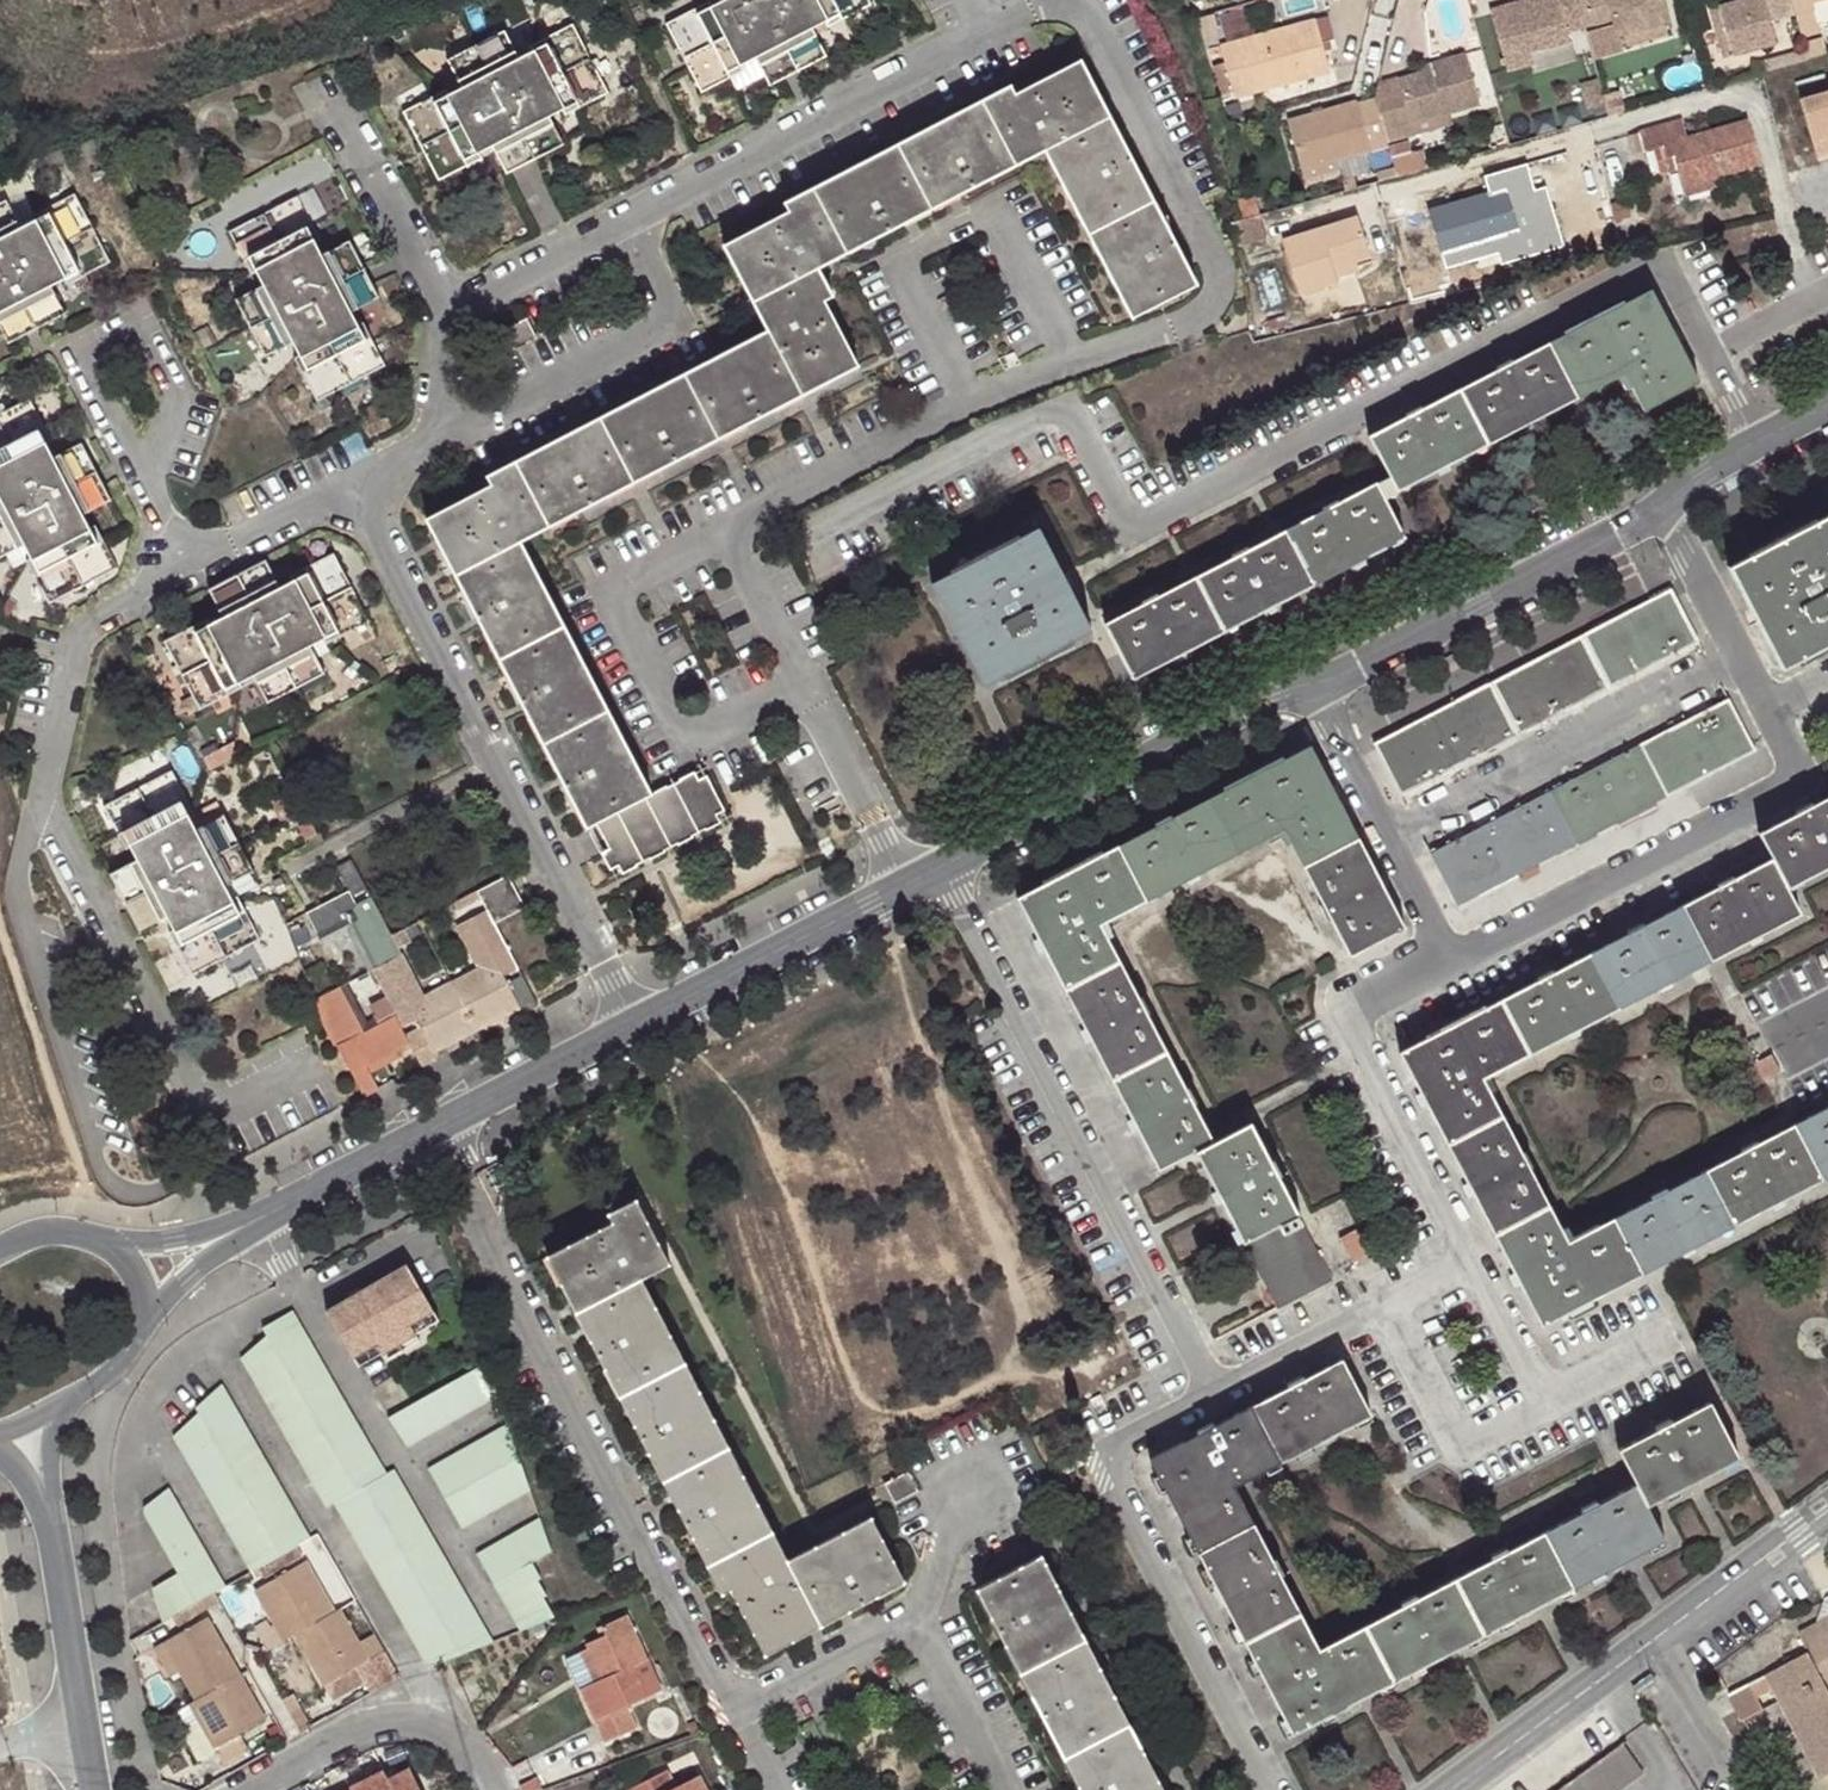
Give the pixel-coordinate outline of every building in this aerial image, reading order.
[(669,26),(703,93),(746,71),(744,66),(756,60),(770,86),(825,58),(812,31),(824,24),(827,28),(871,6),(867,0),(725,0),(725,1),(714,8),(712,3),(669,26)] [(1574,0),(1547,0),(1523,7),(1489,16),(1507,77),(1534,70),(1532,59),(1568,45),(1566,37),(1582,31),(1574,0)] [(1661,0),(1587,0),(1597,33),(1584,37),(1590,58),(1618,50),(1616,42),(1668,26),(1661,0)] [(1738,1),(1738,0),(1710,0),(1704,2),(1721,60),(1730,58),(1716,9),(1738,1)] [(1738,1),(1716,9),(1730,58),(1773,43),(1760,0),(1742,0),(1738,1)] [(1794,22),(1813,15),(1811,8),(1827,3),(1827,0),(1788,0),(1794,22)] [(1321,21),(1313,23),(1328,75),(1334,73),(1321,21)] [(1219,50),(1224,66),(1232,93),(1234,101),(1277,89),(1307,80),(1328,75),(1313,23),(1219,50)] [(447,93),(404,116),(440,182),(481,160),(480,155),(494,149),(507,175),(561,146),(548,120),(560,112),(564,117),(607,94),(573,28),(529,50),(531,53),(518,61),(503,34),(450,63),(464,89),(448,97),(447,93)] [(1382,134),(1386,146),(1415,139),(1412,129),(1446,120),(1481,110),(1466,59),(1431,68),(1431,76),(1421,78),(1398,84),(1402,103),(1376,110),(1382,134)] [(1009,90),(982,104),(1015,168),(1044,153),(1107,120),(1101,107),(1078,65),(1013,98),(1009,90)] [(1232,93),(1224,66),(1213,70),(1220,96),(1232,93)] [(1431,76),(1431,68),(1420,71),(1421,78),(1431,76)] [(1796,85),(1818,158),(1827,155),(1827,75),(1796,85)] [(1277,89),(1282,107),(1311,99),(1307,80),(1277,89)] [(1398,84),(1377,89),(1375,100),(1374,104),(1376,110),(1402,103),(1398,84)] [(1334,161),(1369,151),(1365,138),(1382,134),(1376,110),(1374,104),(1375,100),(1356,105),(1355,102),(1286,121),(1299,172),(1334,161)] [(982,104),(896,148),(930,212),(952,201),(1015,168),(982,104)] [(1107,120),(1044,153),(1087,235),(1150,202),(1118,140),(1107,120)] [(1412,129),(1415,139),(1448,130),(1446,120),(1412,129)] [(1713,178),(1758,165),(1746,122),(1687,140),(1681,121),(1640,134),(1645,152),(1654,149),(1671,144),(1680,170),(1684,186),(1713,178)] [(1369,151),(1386,146),(1382,134),(1365,138),(1369,151)] [(1654,149),(1662,176),(1680,170),(1671,144),(1654,149)] [(896,148),(811,192),(845,256),(886,235),(930,212),(896,148)] [(1336,170),(1334,161),(1299,172),(1303,181),(1336,170)] [(1442,256),(1489,244),(1520,235),(1515,217),(1533,213),(1526,186),(1533,184),(1527,164),(1485,176),(1489,194),(1430,210),(1442,256)] [(1689,199),(1716,190),(1713,178),(1684,186),(1689,199)] [(743,285),(753,305),(818,271),(845,256),(811,192),(784,207),(788,214),(723,248),(743,285)] [(8,343),(64,315),(50,289),(63,282),(65,286),(109,263),(72,195),(30,218),(33,223),(20,229),(6,203),(0,206),(0,327),(8,343)] [(298,200),(230,235),(252,277),(258,276),(265,287),(237,301),(267,357),(293,343),(300,356),(295,359),(318,402),(385,367),(362,323),(358,326),(352,314),(378,301),(348,243),(321,256),(316,244),(320,242),(298,200)] [(1182,263),(1150,202),(1087,235),(1131,320),(1195,287),(1182,263)] [(1339,284),(1336,278),(1333,268),(1355,261),(1370,257),(1358,219),(1283,242),(1300,296),(1339,284)] [(1520,235),(1489,244),(1490,253),(1522,244),(1520,235)] [(1333,268),(1336,278),(1358,271),(1355,261),(1333,268)] [(1751,263),(1736,271),(1744,287),(1760,279),(1751,263)] [(818,271),(753,305),(767,332),(801,398),(831,382),(858,368),(824,302),(831,298),(818,271)] [(1653,291),(1550,343),(1579,399),(1627,375),(1645,411),(1700,383),(1676,336),(1653,291)] [(526,321),(502,333),(512,352),(536,339),(526,321)] [(767,332),(680,377),(715,443),(756,421),(801,398),(767,332)] [(1550,343),(1459,390),(1489,446),(1533,423),(1579,399),(1550,343)] [(680,377),(595,422),(630,487),(672,465),(715,443),(680,377)] [(1459,390),(1368,437),(1389,477),(1397,493),(1443,469),(1489,446),(1459,390)] [(0,416),(0,558),(26,546),(33,557),(26,561),(47,604),(117,567),(96,526),(89,529),(82,516),(111,501),(82,447),(54,461),(48,448),(54,445),(30,400),(0,416)] [(595,422),(509,466),(544,531),(586,510),(630,487),(595,422)] [(436,544),(454,578),(521,544),(544,531),(509,466),(485,479),(489,487),(424,521),(436,544)] [(1389,477),(1377,483),(1385,499),(1397,493),(1389,477)] [(1377,483),(1284,531),(1314,588),(1362,563),(1407,540),(1385,499),(1377,483)] [(1729,567),(1757,620),(1782,669),(1825,647),(1827,649),(1827,516),(1788,536),(1786,533),(1769,542),(1771,545),(1729,567)] [(1061,576),(1038,531),(992,554),(991,551),(973,560),(975,563),(932,585),(984,687),(1090,633),(1061,576)] [(1284,531),(1194,579),(1224,635),(1265,614),(1314,588),(1284,531)] [(563,625),(521,544),(454,578),(477,622),(497,660),(563,625)] [(205,622),(164,643),(198,712),(241,690),(239,685),(251,678),(265,704),(321,675),(308,648),(321,641),(325,644),(367,622),(332,556),(291,578),(294,583),(277,591),(264,565),(209,593),(221,621),(207,627),(205,622)] [(1194,579),(1103,626),(1133,683),(1178,659),(1224,635),(1194,579)] [(1669,590),(1374,745),(1401,796),(1696,642),(1669,590)] [(522,708),(541,745),(607,710),(563,625),(497,660),(522,708)] [(1727,699),(1431,855),(1458,905),(1753,751),(1727,699)] [(560,782),(586,830),(596,825),(652,796),(607,710),(541,745),(560,782)] [(1306,882),(1362,852),(1331,792),(1310,752),(1216,800),(1244,856),(1282,836),(1306,882)] [(171,772),(104,809),(126,851),(130,848),(138,861),(110,875),(139,931),(167,917),(175,931),(170,934),(192,975),(259,940),(238,897),(232,900),(225,887),(252,873),(223,816),(195,830),(188,817),(192,815),(171,772)] [(652,796),(596,825),(609,850),(600,854),(609,872),(616,868),(624,883),(721,832),(713,817),(723,812),(705,778),(696,783),(691,774),(677,782),(679,786),(668,792),(666,789),(652,796)] [(1196,881),(1244,856),(1216,800),(1110,855),(1140,910),(1196,881)] [(1790,893),(1797,889),(1827,874),(1827,805),(1762,838),(1775,863),(1790,893)] [(1354,974),(1410,945),(1381,889),(1362,852),(1306,882),(1354,974)] [(1140,910),(1110,855),(1017,903),(1039,946),(1070,1005),(1126,976),(1102,930),(1140,910)] [(349,862),(334,870),(346,893),(307,915),(324,944),(348,933),(370,973),(399,958),(389,938),(349,862)] [(1790,893),(1775,863),(1683,910),(1713,966),(1757,943),(1804,919),(1790,893)] [(498,902),(515,893),(507,877),(475,893),(486,913),(458,927),(478,971),(450,986),(465,1015),(507,994),(519,1016),(535,1008),(493,924),(506,918),(498,902)] [(522,910),(515,893),(498,902),(506,918),(522,910)] [(1713,966),(1683,910),(1593,957),(1622,1013),(1669,989),(1713,966)] [(1622,1013),(1593,957),(1500,1005),(1529,1061),(1576,1037),(1622,1013)] [(399,958),(370,973),(392,1016),(407,1044),(419,1067),(433,1060),(422,1036),(465,1015),(450,986),(421,1001),(399,958)] [(1174,1068),(1126,976),(1070,1005),(1091,1046),(1118,1096),(1174,1068)] [(341,988),(313,1003),(362,1097),(377,1089),(365,1066),(407,1044),(392,1016),(365,1030),(341,988)] [(1529,1061),(1500,1005),(1399,1056),(1421,1100),(1447,1150),(1504,1122),(1484,1084),(1529,1061)] [(1220,1156),(1174,1068),(1118,1096),(1137,1133),(1163,1185),(1220,1156)] [(1796,1131),(1825,1187),(1827,1186),(1827,1115),(1796,1131)] [(1549,1210),(1504,1122),(1447,1150),(1469,1191),(1494,1241),(1549,1210)] [(1796,1131),(1708,1177),(1736,1233),(1781,1210),(1825,1187),(1796,1131)] [(1301,1229),(1253,1138),(1197,1168),(1214,1201),(1244,1259),(1301,1229)] [(1708,1177),(1615,1225),(1645,1280),(1693,1256),(1736,1233),(1708,1177)] [(612,1224),(546,1257),(723,1593),(731,1590),(765,1654),(904,1583),(871,1517),(787,1561),(641,1280),(669,1265),(634,1201),(608,1215),(612,1224)] [(1549,1210),(1494,1241),(1514,1280),(1542,1333),(1645,1280),(1615,1225),(1569,1249),(1549,1210)] [(1359,1226),(1339,1236),(1352,1261),(1372,1251),(1359,1226)] [(1301,1229),(1244,1259),(1272,1310),(1327,1282),(1301,1229)] [(348,1299),(325,1314),(353,1361),(375,1346),(382,1356),(415,1336),(408,1326),(433,1311),(403,1264),(356,1294),(363,1303),(354,1309),(348,1299)] [(363,1303),(356,1294),(348,1299),(354,1309),(363,1303)] [(341,1509),(441,1670),(455,1665),(498,1644),(394,1472),(390,1474),(285,1309),(258,1328),(261,1334),(239,1361),(337,1511),(341,1509)] [(439,1320),(433,1311),(408,1326),(415,1336),(439,1320)] [(415,1336),(382,1356),(389,1364),(420,1342),(415,1336)] [(375,1346),(353,1361),(359,1370),(382,1356),(375,1346)] [(495,1396),(482,1363),(389,1421),(409,1449),(495,1396)] [(1373,1421),(1344,1365),(1250,1413),(1280,1469),(1310,1454),(1373,1421)] [(177,1443),(255,1573),(322,1542),(225,1393),(199,1416),(201,1421),(177,1443)] [(1741,1467),(1711,1412),(1620,1459),(1650,1514),(1694,1491),(1741,1467)] [(1280,1469),(1250,1413),(1192,1443),(1150,1465),(1198,1559),(1254,1531),(1235,1493),(1280,1469)] [(531,1491),(507,1426),(429,1471),(464,1528),(531,1491)] [(909,1472),(884,1485),(894,1504),(919,1492),(909,1472)] [(168,1490),(139,1513),(186,1577),(162,1591),(178,1622),(204,1607),(227,1596),(237,1590),(168,1490)] [(1638,1493),(1547,1540),(1576,1596),(1639,1564),(1668,1549),(1638,1493)] [(525,1632),(559,1617),(547,1596),(550,1595),(543,1580),(545,1578),(536,1563),(553,1553),(541,1518),(479,1554),(525,1632)] [(1300,1619),(1254,1531),(1198,1559),(1223,1606),(1245,1649),(1300,1619)] [(1547,1540),(1458,1586),(1487,1642),(1545,1612),(1576,1596),(1547,1540)] [(978,1588),(1082,1789),(1164,1789),(1042,1556),(978,1588)] [(282,1639),(328,1612),(302,1564),(256,1589),(282,1639)] [(1458,1586),(1366,1633),(1396,1689),(1455,1658),(1487,1642),(1458,1586)] [(232,1606),(227,1596),(204,1607),(209,1615),(209,1618),(232,1606)] [(204,1607),(178,1622),(183,1630),(209,1615),(204,1607)] [(328,1612),(297,1631),(325,1684),(364,1662),(369,1660),(360,1642),(342,1607),(328,1612)] [(1827,1607),(1816,1630),(1801,1638),(1810,1657),(1768,1680),(1822,1782),(1827,1779),(1827,1607)] [(221,1616),(174,1642),(189,1672),(205,1700),(251,1674),(221,1616)] [(606,1635),(585,1645),(601,1682),(581,1691),(605,1744),(639,1729),(628,1706),(649,1698),(635,1667),(648,1660),(628,1616),(603,1628),(606,1635)] [(1300,1619),(1245,1649),(1293,1742),(1365,1705),(1396,1689),(1366,1633),(1320,1657),(1300,1619)] [(399,1677),(376,1633),(360,1642),(369,1660),(364,1662),(368,1667),(360,1671),(371,1691),(399,1677)] [(189,1672),(174,1642),(165,1647),(182,1677),(189,1672)] [(601,1682),(585,1645),(564,1655),(581,1691),(601,1682)] [(648,1660),(635,1667),(649,1698),(662,1691),(648,1660)] [(278,1720),(251,1674),(205,1700),(201,1703),(227,1747),(250,1734),(278,1720)] [(1761,1718),(1746,1690),(1729,1699),(1743,1727),(1761,1718)] [(259,1749),(250,1734),(227,1747),(236,1762),(259,1749)] [(1623,1746),(1563,1789),(1621,1789),(1643,1775),(1623,1746)] [(368,1775),(375,1789),(422,1789),(411,1768),(390,1776),(386,1768),(368,1775)] [(632,1789),(708,1789),(701,1777),(679,1789),(670,1772),(632,1789)] [(368,1775),(351,1783),(354,1789),(375,1789),(368,1775)]
